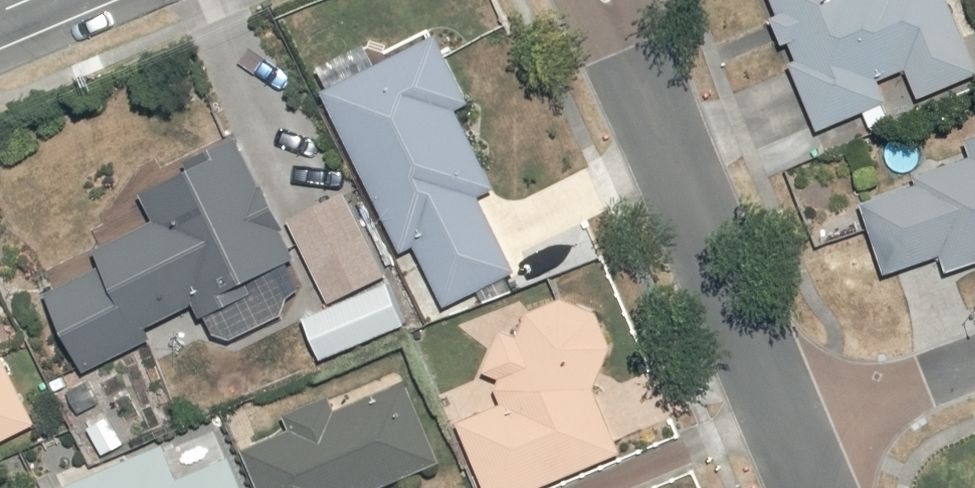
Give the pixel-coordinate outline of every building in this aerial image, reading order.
[(801,65),(795,68),(827,136),(901,101),(893,83),(917,71),(929,98),(974,76),(974,44),(954,0),(779,0),(785,15),(779,18),(801,65)] [(438,41),(331,93),(409,257),(423,251),(450,308),(520,274),(481,195),(497,187),(459,108),(468,104),(438,41)] [(115,268),(58,295),(92,368),(159,336),(155,327),(202,305),(219,342),(328,290),(333,302),(307,315),(331,365),(411,326),(348,195),(290,222),(256,153),(156,201),(166,223),(107,251),(115,268)] [(876,211),(895,277),(946,262),(949,274),(974,266),(974,158),(928,172),(935,194),(876,211)] [(466,425),(491,487),(558,487),(626,460),(597,390),(619,349),(620,345),(620,341),(619,337),(619,333),(618,329),(617,325),(615,321),(613,318),(611,315),(608,311),(605,309),(602,306),(599,304),(595,302),(592,300),(588,298),(584,297),(580,297),(576,296),(572,296),(568,296),(564,297),(560,298),(556,299),(553,301),(549,303),(546,305),(543,308),(540,311),(537,314),(535,317),(500,366),(513,403),(466,425)] [(45,425),(10,358),(0,355),(0,447),(45,425)] [(253,449),(268,487),(383,487),(442,465),(413,388),(350,412),(345,400),(296,419),(300,431),(253,449)] [(75,487),(245,487),(232,457),(185,477),(172,448),(75,487)]
